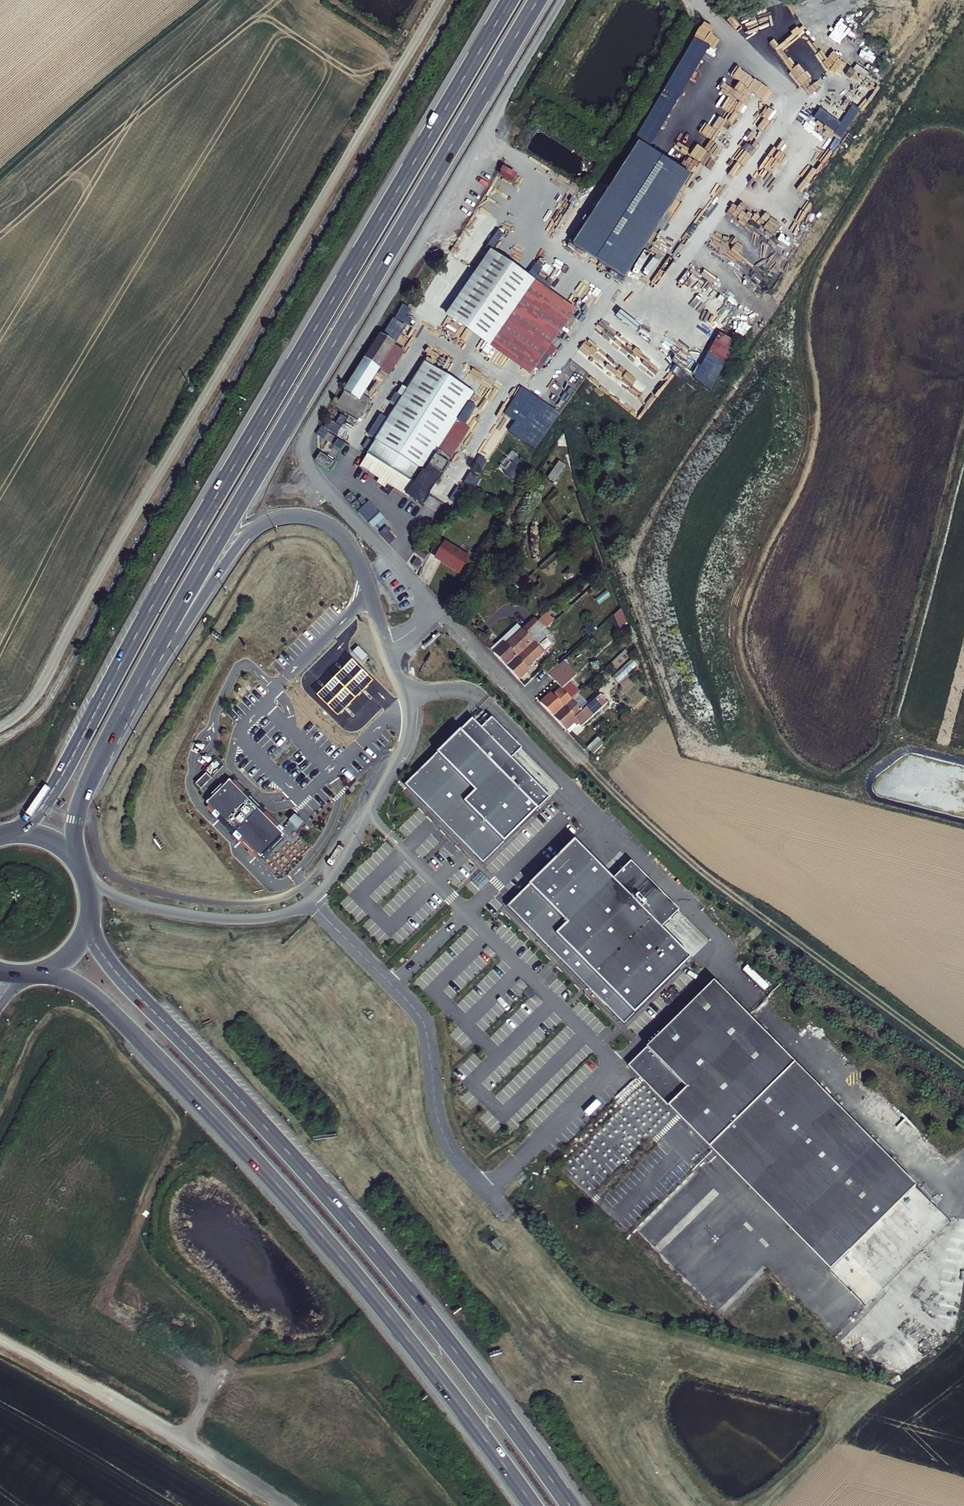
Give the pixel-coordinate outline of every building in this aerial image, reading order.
[(690,177),(639,144),(572,246),(623,279),(690,177)] [(512,183),(517,174),(502,166),(497,175),(512,183)] [(447,316),(531,374),(573,312),(488,254),(447,316)] [(427,269),(421,282),(428,285),(434,272),(427,269)] [(401,337),(388,330),(383,337),(396,345),(401,337)] [(725,363),(737,342),(718,332),(707,353),(725,363)] [(383,337),(382,336),(345,396),(359,404),(364,398),(380,372),(395,348),(397,345),(396,345),(383,337)] [(405,354),(395,348),(380,372),(390,379),(405,354)] [(457,423),(475,394),(425,362),(407,390),(403,387),(399,395),(403,397),(375,440),(377,442),(361,467),(381,480),(378,484),(385,488),(387,484),(425,507),(444,476),(442,474),(429,466),(457,423)] [(371,402),(364,398),(359,404),(345,396),(337,408),(359,421),(371,402)] [(486,437),(499,445),(514,420),(500,412),(486,437)] [(316,434),(332,445),(326,455),(333,459),(344,442),(338,438),(345,428),(327,417),(316,434)] [(469,431),(457,423),(429,466),(442,474),(469,431)] [(480,453),(491,458),(496,448),(485,442),(480,453)] [(317,463),(328,469),(333,460),(322,454),(317,463)] [(557,462),(546,478),(557,485),(568,470),(557,462)] [(371,501),(359,508),(374,533),(386,527),(371,501)] [(466,556),(445,543),(435,557),(457,571),(466,556)] [(413,553),(424,560),(428,553),(417,546),(413,553)] [(621,610),(612,614),(619,628),(627,625),(621,610)] [(507,647),(503,642),(492,653),(507,669),(533,643),(546,630),(536,620),(507,647)] [(542,653),(533,643),(507,669),(520,683),(530,672),(526,668),(542,653)] [(358,646),(353,651),(362,661),(368,656),(358,646)] [(547,673),(561,660),(555,654),(541,667),(547,673)] [(548,691),(537,701),(551,717),(570,699),(579,691),(570,681),(576,676),(561,660),(547,673),(553,681),(554,680),(559,686),(551,693),(548,691)] [(579,691),(570,699),(580,710),(597,694),(594,691),(586,698),(579,691)] [(608,707),(597,694),(580,710),(570,699),(551,717),(567,734),(575,726),(578,729),(584,724),(587,727),(608,707)] [(473,719),(405,785),(483,864),(550,798),(511,759),(521,749),(492,718),(482,728),(473,719)] [(570,737),(578,729),(575,726),(567,734),(570,737)] [(589,749),(593,754),(604,744),(600,739),(589,749)] [(204,769),(206,771),(212,777),(224,765),(216,757),(204,769)] [(195,783),(201,788),(212,777),(206,771),(195,783)] [(230,778),(206,801),(260,856),(284,833),(230,778)] [(508,907),(624,1025),(691,959),(661,928),(678,910),(631,862),(613,880),(575,841),(508,907)] [(488,946),(484,950),(492,958),(496,954),(488,946)] [(520,979),(516,983),(524,991),(528,987),(520,979)] [(714,986),(631,1068),(832,1273),(916,1190),(714,986)] [(535,995),(531,998),(539,1006),(543,1003),(535,995)] [(856,1102),(867,1111),(876,1102),(865,1092),(856,1102)] [(632,1229),(702,1301),(710,1294),(667,1250),(722,1198),(694,1169),(632,1229)] [(510,1218),(498,1206),(494,1211),(506,1223),(510,1218)] [(870,1249),(894,1274),(905,1264),(881,1238),(870,1249)] [(725,1311),(764,1270),(756,1263),(717,1304),(725,1311)]
